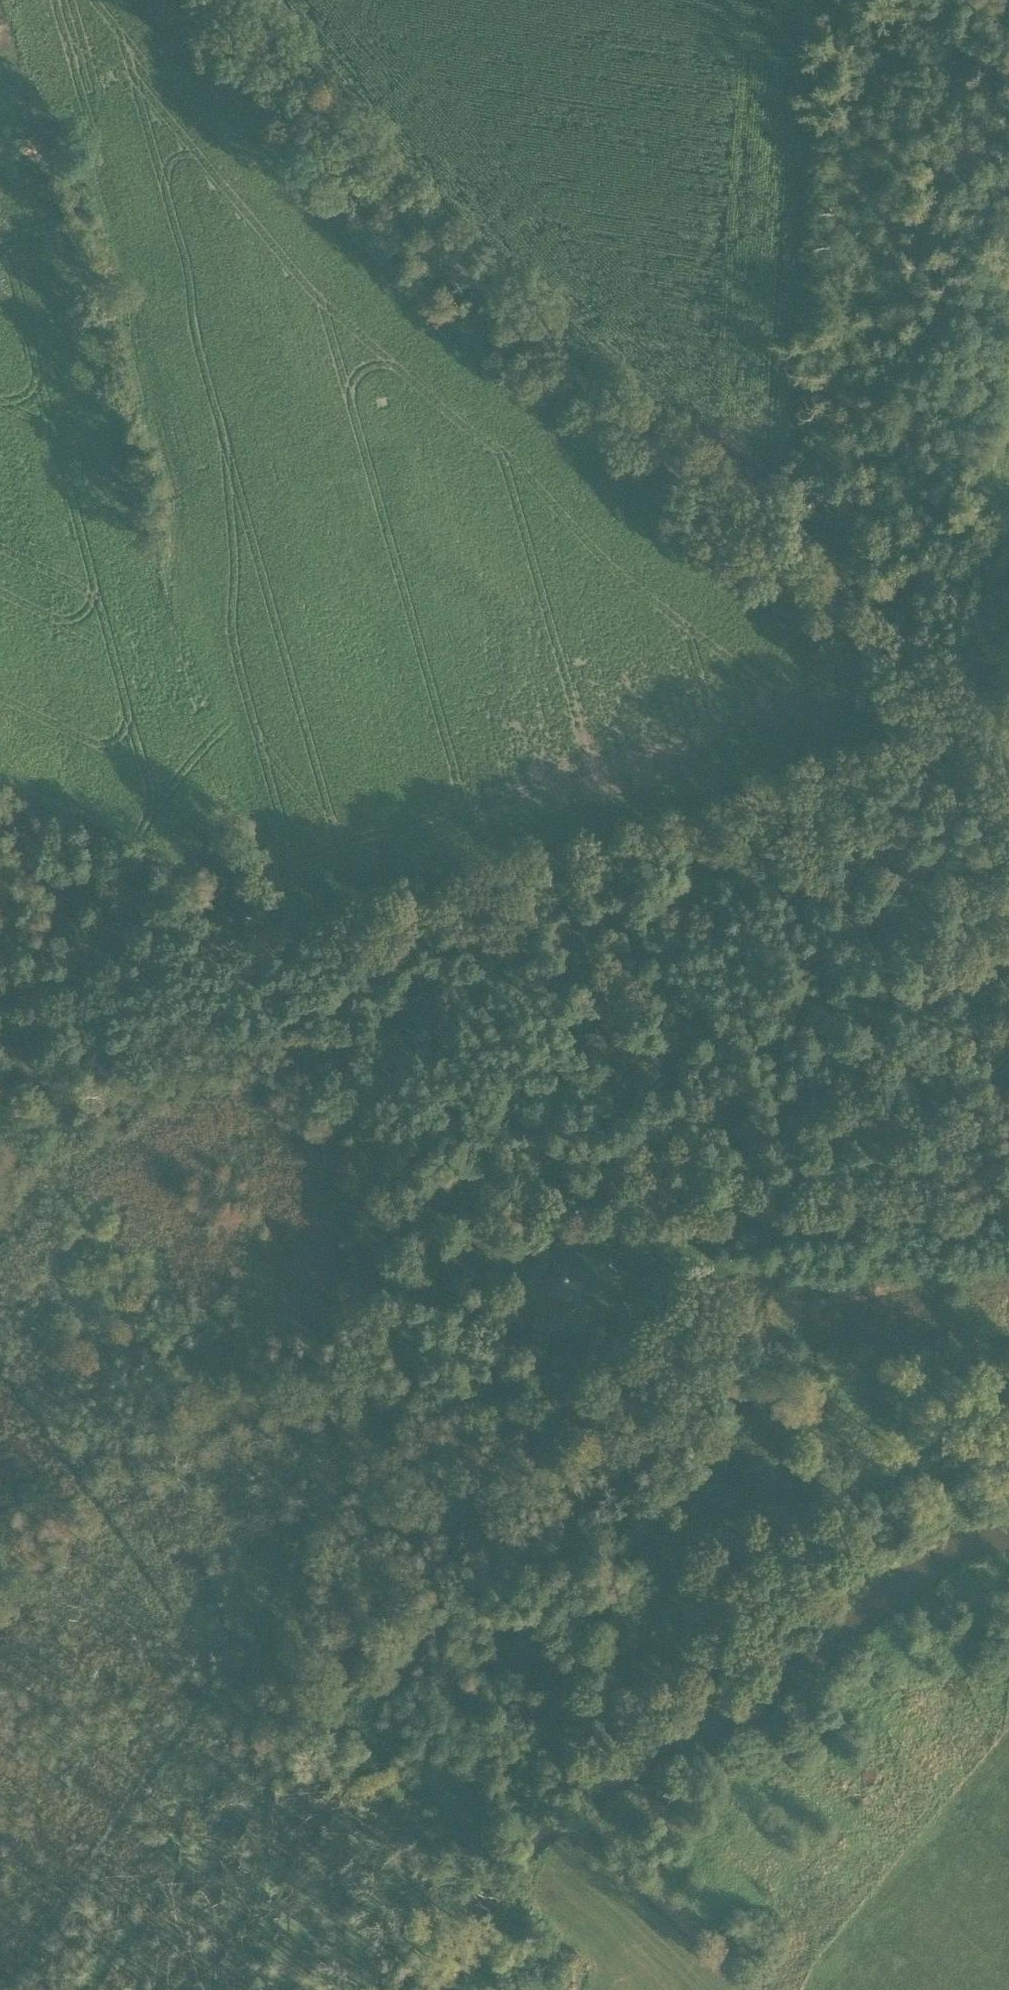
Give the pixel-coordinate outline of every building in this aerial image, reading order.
[(580,1300),(588,1282),(584,1266),(570,1258),(550,1262),(545,1261),(539,1272),(538,1272),(544,1275),(542,1279),(547,1294),(562,1303),(580,1300)]
